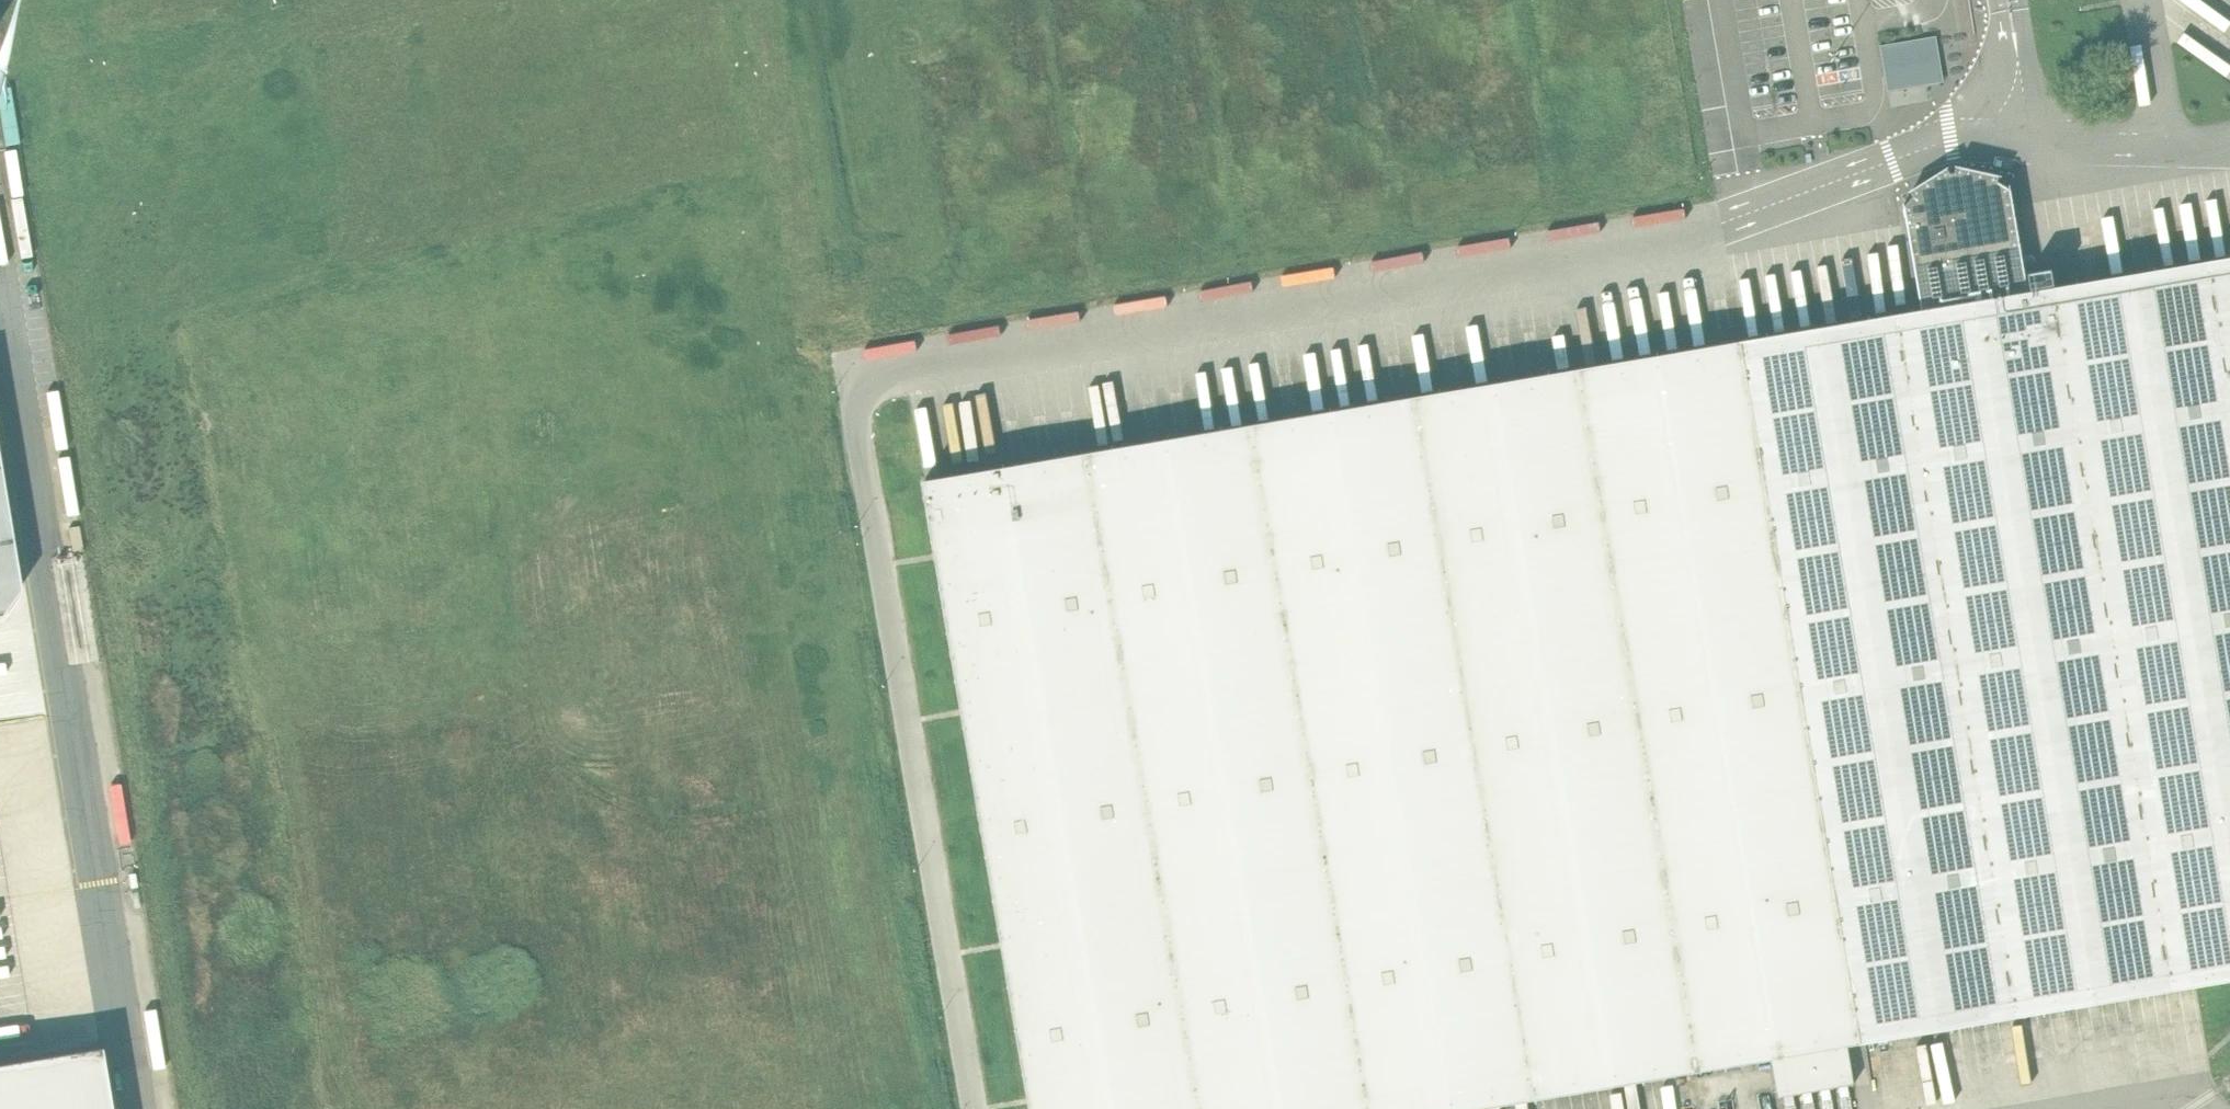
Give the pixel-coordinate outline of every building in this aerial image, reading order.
[(19,143),(10,87),(0,88),(0,109),(6,145),(19,143)] [(1904,204),(1922,309),(1975,300),(2028,291),(2010,186),(2010,187),(2009,187),(1999,181),(1999,180),(2001,181),(2001,180),(1954,170),(1956,171),(1951,172),(1952,171),(1952,170),(1911,195),(1911,196),(1913,195),(1906,205),(1905,205),(1905,204),(1904,204)] [(2028,291),(1975,300),(2095,1002),(2229,979),(2229,257),(2028,291)] [(1975,300),(1922,309),(1422,395),(1543,1096),(1772,1057),(1778,1095),(1854,1082),(1847,1044),(2095,1002),(1975,300)] [(1422,395),(924,480),(1031,1108),(1469,1108),(1543,1096),(1422,395)] [(0,446),(0,614),(3,613),(23,584),(0,446)] [(0,1062),(0,1108),(111,1108),(101,1045),(0,1062)]
